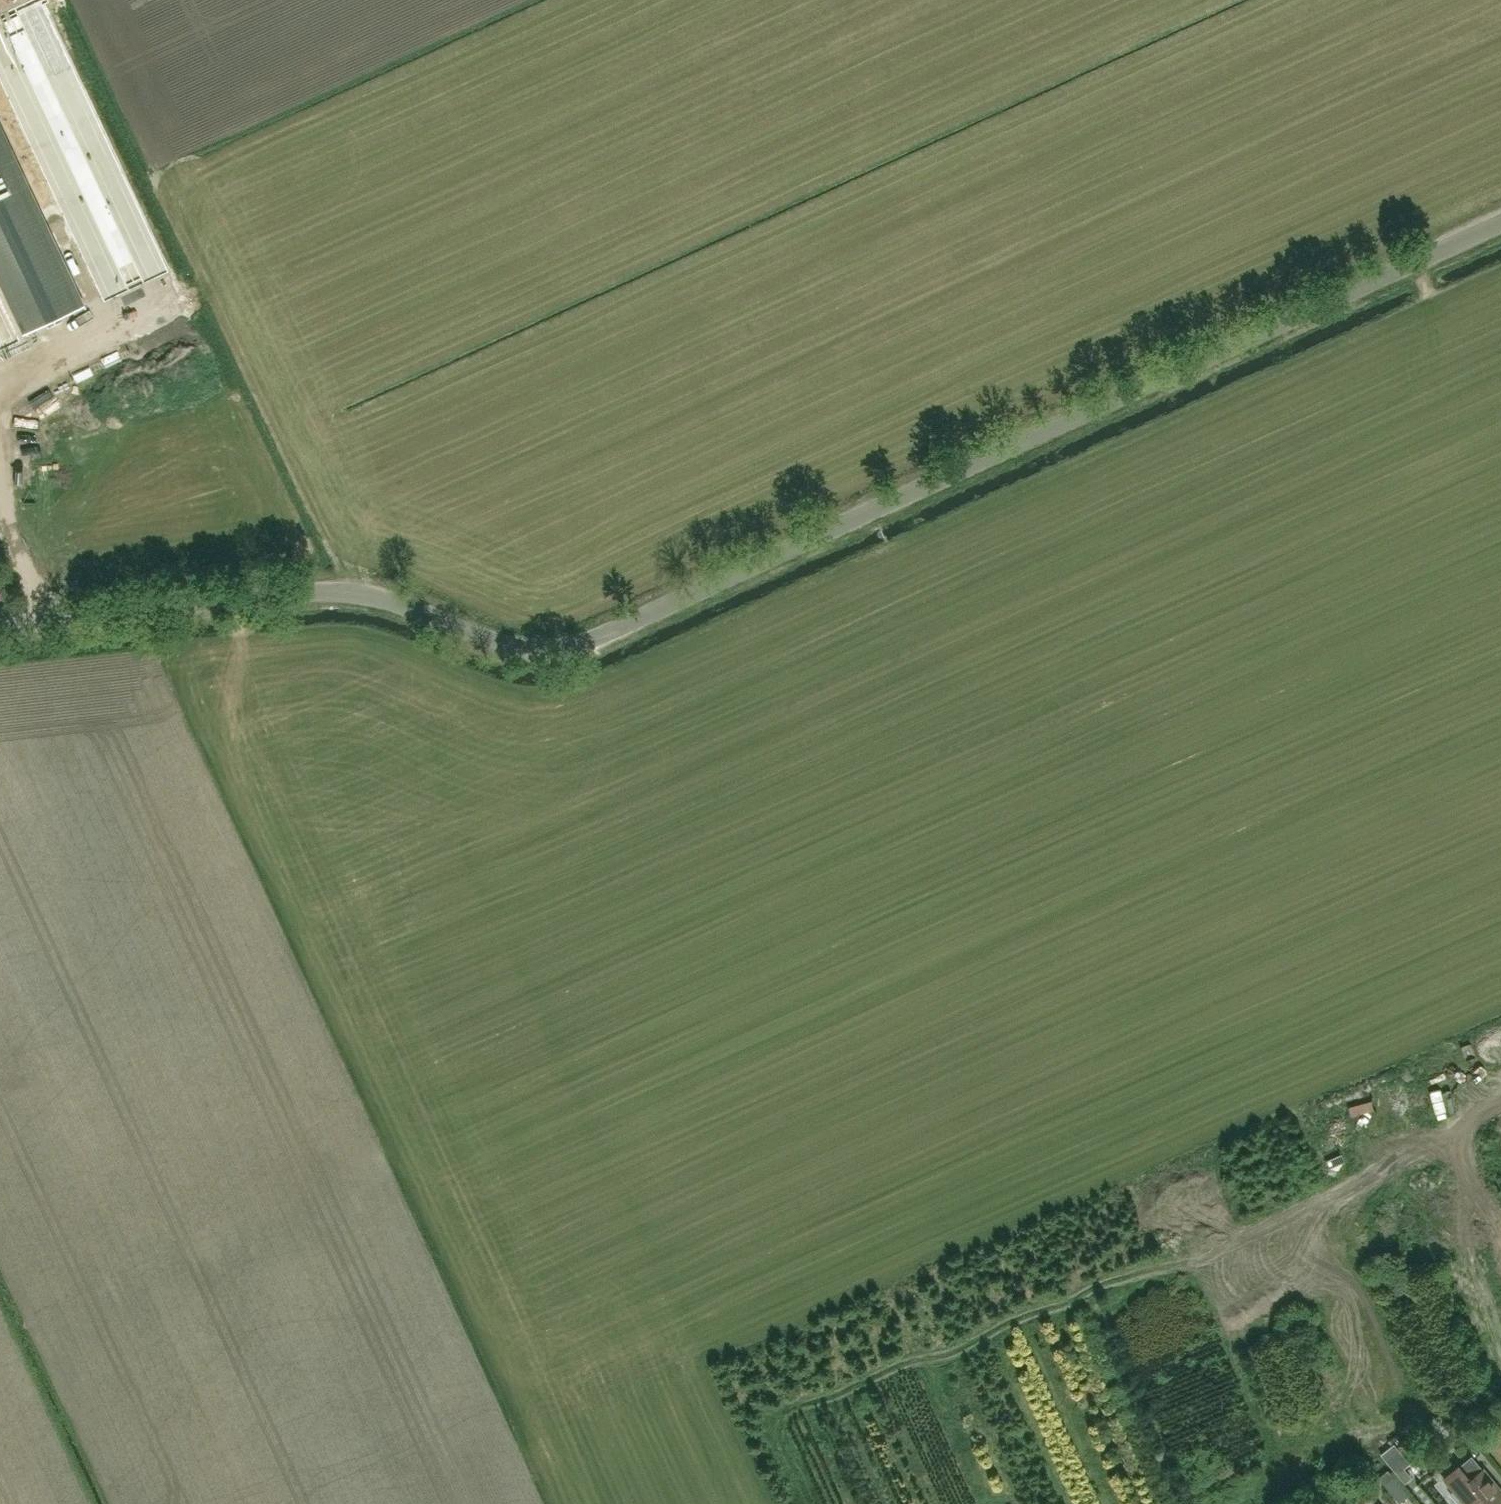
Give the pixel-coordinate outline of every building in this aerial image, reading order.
[(0,122),(0,285),(23,334),(85,305),(0,122)] [(1404,1467),(1397,1472),(1404,1482),(1412,1476),(1404,1467)] [(1444,1478),(1453,1490),(1454,1490),(1465,1503),(1478,1503),(1484,1499),(1488,1503),(1497,1503),(1500,1501),(1500,1491),(1483,1470),(1470,1481),(1458,1467),(1444,1478)] [(1387,1470),(1378,1478),(1384,1484),(1393,1477),(1387,1470)]
